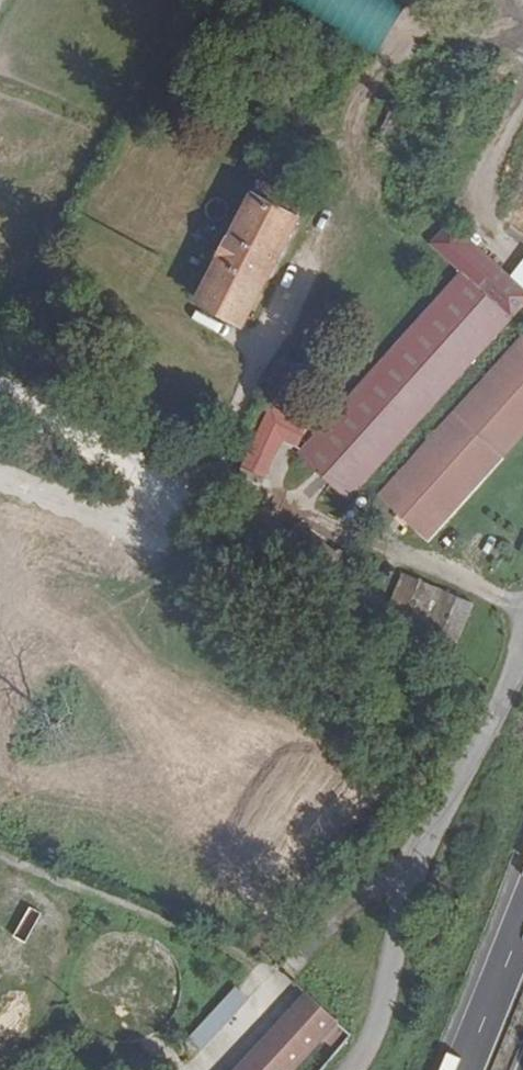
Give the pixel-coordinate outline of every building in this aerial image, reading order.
[(396,14),(378,0),(302,0),(369,50),(396,14)] [(258,179),(199,297),(239,318),(300,201),(258,179)] [(454,271),(293,458),(348,505),(522,301),(522,288),(445,221),(424,246),(454,271)] [(373,493),(422,540),(502,457),(522,435),(522,338),(373,493)] [(266,405),(239,464),(264,475),(278,443),(295,450),(308,423),(266,405)] [(399,580),(380,624),(406,635),(425,591),(399,580)] [(465,606),(437,594),(413,651),(440,663),(465,606)] [(338,1018),(311,984),(231,1069),(288,1069),(338,1018)] [(199,1049),(247,998),(233,985),(185,1035),(199,1049)]
